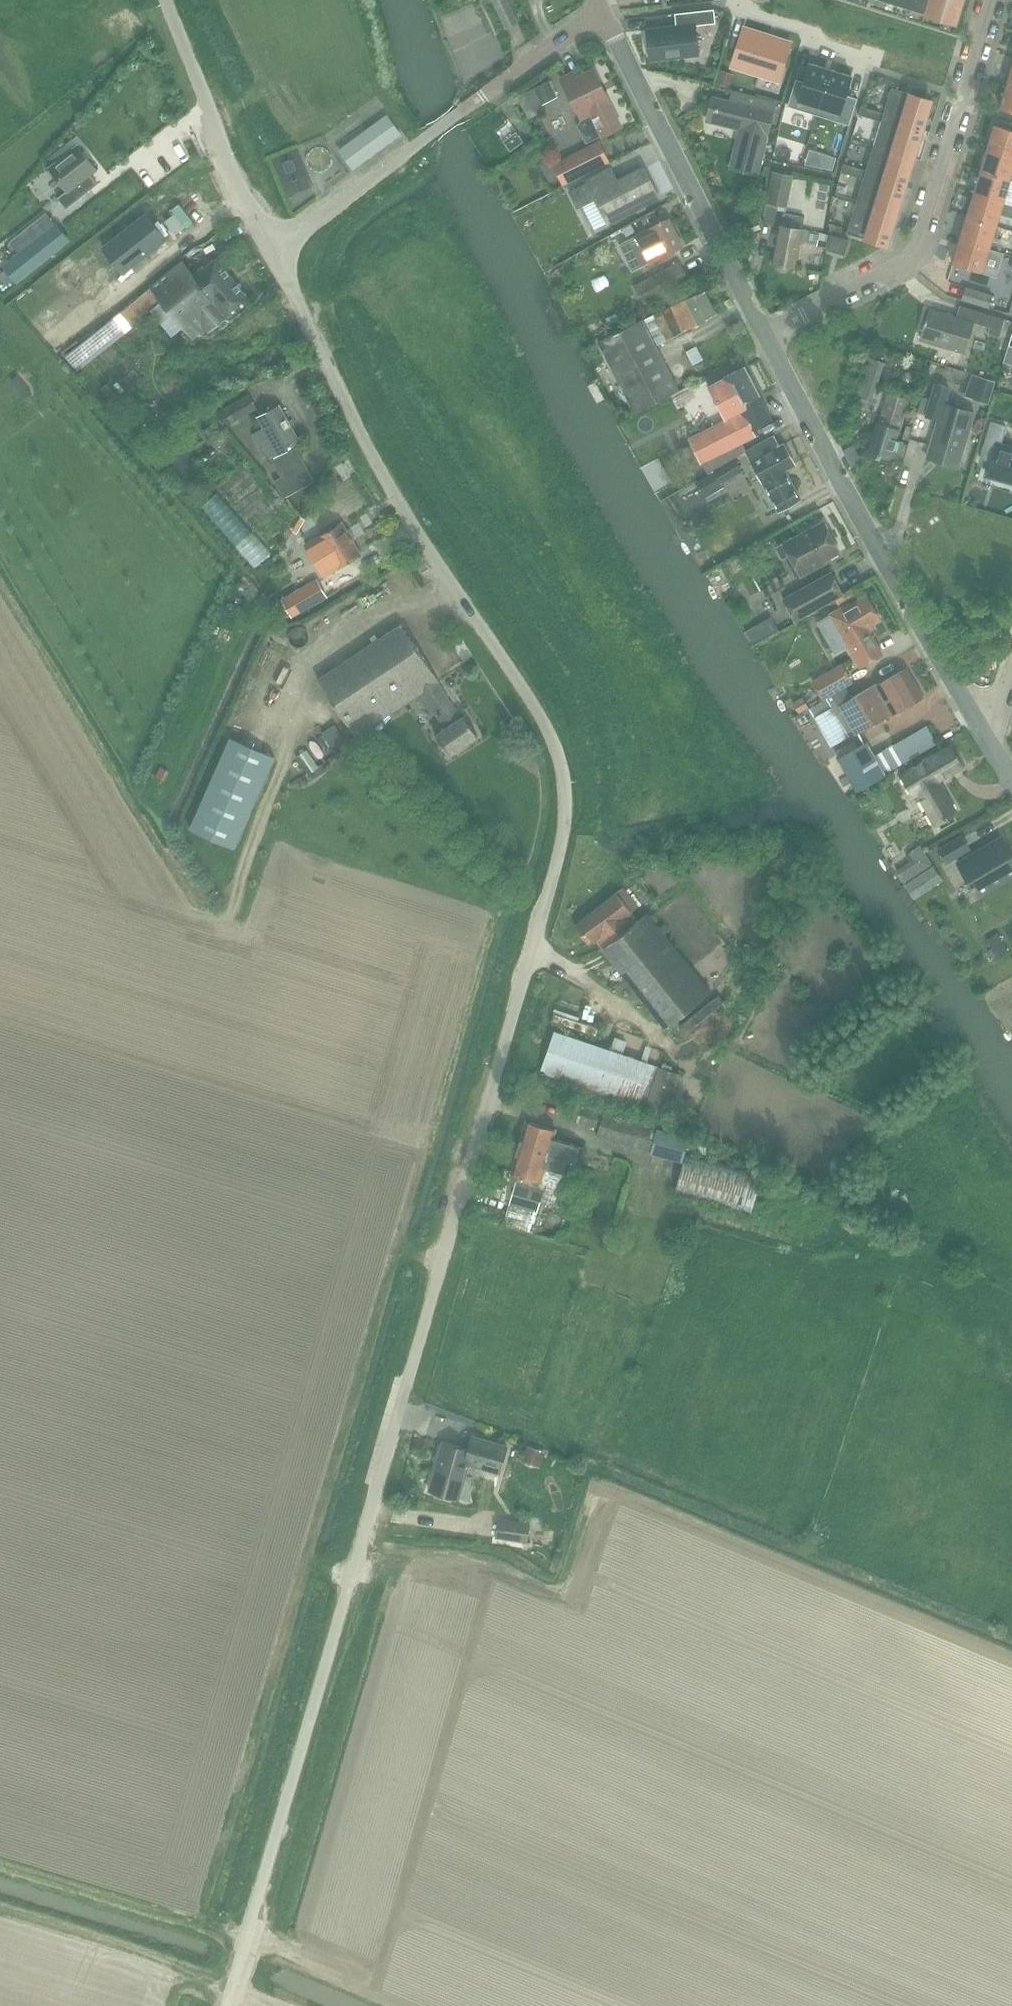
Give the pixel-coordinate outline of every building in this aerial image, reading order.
[(507,27),(518,21),(507,0),(494,0),(507,27)] [(926,12),(926,13),(957,23),(964,0),(889,0),(926,12)] [(677,26),(648,29),(651,59),(699,54),(695,24),(716,22),(715,9),(675,13),(677,26)] [(744,26),(730,67),(780,83),(793,42),(744,26)] [(795,78),(787,103),(818,113),(832,70),(810,63),(804,81),(795,78)] [(562,78),(582,117),(578,125),(587,143),(622,125),(612,105),(612,104),(594,68),(576,77),(573,72),(562,78)] [(720,69),(715,82),(729,87),(734,74),(720,69)] [(832,70),(818,113),(849,123),(858,98),(846,94),(851,76),(832,70)] [(550,80),(535,88),(543,104),(558,96),(550,80)] [(1011,110),(1011,83),(1008,82),(1001,106),(1011,110)] [(884,113),(883,117),(923,129),(933,100),(892,87),(884,113)] [(720,99),(715,120),(742,127),(732,166),(757,173),(772,113),(775,101),(735,90),(731,102),(720,99)] [(862,106),(859,114),(870,118),(873,110),(862,106)] [(873,110),(870,118),(882,121),(874,146),(915,158),(923,129),(883,117),(884,113),(873,110)] [(387,115),(340,150),(354,169),(401,134),(387,115)] [(988,147),(1011,154),(1011,129),(995,124),(988,147)] [(524,141),(517,131),(504,140),(511,150),(524,141)] [(553,163),(563,184),(610,162),(600,140),(553,163)] [(78,145),(50,168),(67,190),(58,197),(67,208),(98,183),(91,174),(97,169),(78,145)] [(867,170),(865,174),(906,187),(915,158),(874,146),(867,170)] [(981,171),(1011,180),(1011,178),(1011,154),(988,147),(981,171)] [(809,150),(805,164),(833,170),(837,157),(810,149),(809,150)] [(844,163),(842,172),(853,175),(855,167),(844,163)] [(855,167),(853,175),(864,178),(856,203),(897,216),(906,187),(865,174),(867,170),(855,167)] [(610,222),(659,196),(644,168),(619,181),(612,169),(589,181),(590,182),(572,192),(579,205),(597,196),(610,222)] [(787,205),(793,175),(773,171),(767,201),(779,204),(787,205)] [(981,171),(974,195),(1004,204),(1011,180),(981,171)] [(738,195),(735,206),(736,206),(739,207),(750,210),(751,210),(754,199),(738,195)] [(974,195),(968,217),(998,226),(1004,204),(974,195)] [(767,201),(763,221),(775,224),(779,208),(779,204),(767,201)] [(856,203),(847,233),(888,245),(890,239),(897,216),(856,203)] [(46,212),(17,235),(27,247),(56,224),(46,212)] [(782,225),(774,263),(796,267),(802,238),(803,229),(806,216),(784,212),(782,225)] [(124,231),(103,247),(107,252),(107,251),(124,272),(149,253),(167,239),(156,224),(156,225),(147,214),(125,231),(124,231)] [(830,227),(840,230),(844,218),(834,215),(830,227)] [(968,217),(961,240),(991,249),(998,226),(968,217)] [(637,235),(619,244),(633,270),(651,261),(683,245),(669,218),(637,235)] [(632,223),(622,228),(627,236),(636,231),(632,223)] [(14,258),(4,266),(18,282),(69,241),(56,224),(27,247),(14,258)] [(752,231),(740,237),(746,250),(759,243),(752,231)] [(818,241),(817,247),(827,248),(829,234),(820,232),(818,241)] [(827,248),(829,249),(845,254),(850,239),(831,233),(827,248)] [(954,263),(985,271),(991,249),(961,240),(954,263)] [(0,248),(0,260),(4,266),(14,258),(4,245),(2,247),(0,248)] [(151,287),(121,311),(132,325),(163,301),(193,338),(206,328),(209,332),(250,300),(216,257),(195,273),(185,260),(151,287)] [(680,262),(635,285),(644,302),(689,278),(680,262)] [(990,306),(993,295),(966,287),(963,298),(990,306)] [(683,331),(699,324),(717,315),(704,289),(671,306),(683,331)] [(90,293),(50,325),(66,346),(68,348),(108,316),(90,293)] [(931,308),(921,338),(966,352),(975,322),(991,327),(989,333),(1001,336),(1006,318),(961,304),(957,316),(931,308)] [(659,344),(682,332),(670,307),(646,319),(659,344)] [(636,411),(679,389),(643,319),(600,341),(636,411)] [(103,326),(66,355),(68,357),(76,367),(79,370),(114,341),(118,339),(106,323),(103,326)] [(1004,361),(1011,363),(1011,345),(1009,344),(1004,361)] [(871,357),(859,395),(874,399),(885,361),(871,357)] [(702,462),(756,435),(753,429),(772,419),(745,366),(724,376),(725,378),(710,386),(726,418),(689,437),(702,462)] [(972,378),(966,397),(973,399),(989,403),(995,381),(980,376),(973,374),(972,378)] [(110,380),(101,388),(110,398),(119,391),(114,384),(110,380)] [(928,457),(934,458),(959,466),(975,411),(945,402),(949,387),(937,383),(928,415),(939,419),(928,457)] [(28,388),(20,393),(24,399),(31,393),(28,388)] [(889,392),(880,423),(878,422),(869,451),(891,458),(891,456),(899,458),(904,441),(897,439),(901,426),(910,399),(889,392)] [(250,393),(217,411),(226,428),(230,426),(259,409),(250,393)] [(919,405),(918,412),(926,414),(931,398),(922,396),(919,405)] [(264,428),(253,434),(260,448),(264,446),(271,458),(281,476),(275,479),(282,493),(284,497),(285,496),(315,480),(296,445),(301,442),(280,404),(262,414),(258,416),(264,428)] [(980,457),(993,461),(989,475),(1011,482),(1011,447),(1002,444),(1008,425),(991,420),(980,457)] [(766,485),(779,508),(799,497),(784,471),(796,464),(784,443),(779,445),(774,436),(746,451),(765,485),(766,485)] [(722,483),(745,470),(737,457),(714,469),(715,470),(722,483)] [(708,474),(697,480),(706,497),(724,487),(722,483),(715,470),(708,474)] [(301,517),(293,531),(297,533),(305,519),(301,517)] [(802,575),(816,567),(815,565),(841,551),(836,542),(837,538),(833,530),(829,529),(824,521),(777,547),(783,557),(790,553),(802,575)] [(309,542),(306,544),(325,576),(328,574),(339,568),(361,555),(362,554),(353,539),(355,538),(350,530),(349,531),(343,522),(320,536),(309,542)] [(832,572),(784,598),(796,619),(843,593),(832,572)] [(286,598),(296,614),(328,595),(319,579),(286,598)] [(830,614),(817,622),(835,653),(848,645),(860,665),(882,652),(870,632),(877,628),(874,623),(881,619),(867,595),(849,605),(848,604),(830,614)] [(445,727),(435,734),(448,755),(478,735),(464,714),(462,716),(438,681),(439,680),(402,623),(319,678),(356,735),(422,692),(445,727)] [(841,665),(813,680),(821,696),(850,681),(841,665)] [(845,686),(832,693),(839,705),(856,735),(894,713),(923,696),(907,668),(878,685),(877,683),(852,698),(845,686)] [(803,697),(793,703),(799,713),(809,707),(803,697)] [(840,757),(839,758),(857,791),(886,774),(938,744),(932,732),(918,741),(913,733),(875,755),(867,742),(859,746),(840,757)] [(191,828),(235,847),(275,756),(231,737),(191,828)] [(902,775),(913,795),(918,792),(936,824),(957,813),(938,780),(963,765),(951,745),(902,775)] [(963,836),(941,849),(948,861),(962,853),(963,853),(970,848),(963,836)] [(959,862),(979,897),(1011,878),(1011,853),(1003,837),(959,862)] [(914,858),(897,869),(905,882),(933,864),(921,845),(909,852),(914,858)] [(934,866),(906,884),(915,898),(943,880),(934,866)] [(603,948),(604,947),(666,1026),(711,991),(649,912),(640,920),(633,911),(639,906),(623,886),(576,924),(591,943),(596,939),(603,948)] [(999,933),(987,939),(997,959),(1009,952),(999,933)] [(719,994),(681,1025),(688,1033),(726,1002),(719,994)] [(556,1030),(543,1067),(634,1098),(631,1105),(645,1110),(646,1107),(668,1114),(681,1074),(660,1067),(660,1065),(656,1064),(650,1062),(623,1053),(611,1049),(594,1043),(556,1030)] [(613,1043),(611,1049),(623,1053),(627,1041),(615,1037),(613,1043)] [(579,1104),(575,1120),(600,1127),(598,1135),(684,1159),(677,1193),(752,1216),(763,1172),(716,1156),(718,1145),(691,1134),(691,1136),(606,1112),(605,1112),(605,1111),(579,1104)] [(519,1147),(561,1159),(579,1164),(580,1164),(584,1147),(555,1139),(553,1138),(556,1129),(549,1127),(527,1121),(519,1147)] [(511,1204),(505,1225),(520,1229),(533,1233),(539,1211),(542,1200),(557,1204),(562,1187),(561,1186),(564,1175),(585,1181),(589,1167),(579,1164),(561,1159),(519,1147),(512,1173),(519,1175),(511,1204)] [(470,1465),(502,1474),(510,1445),(473,1435),(469,1449),(444,1442),(430,1489),(461,1497),(470,1465)] [(528,1445),(522,1461),(540,1467),(546,1451),(528,1445)] [(498,1537),(527,1541),(529,1528),(500,1524),(498,1537)]
